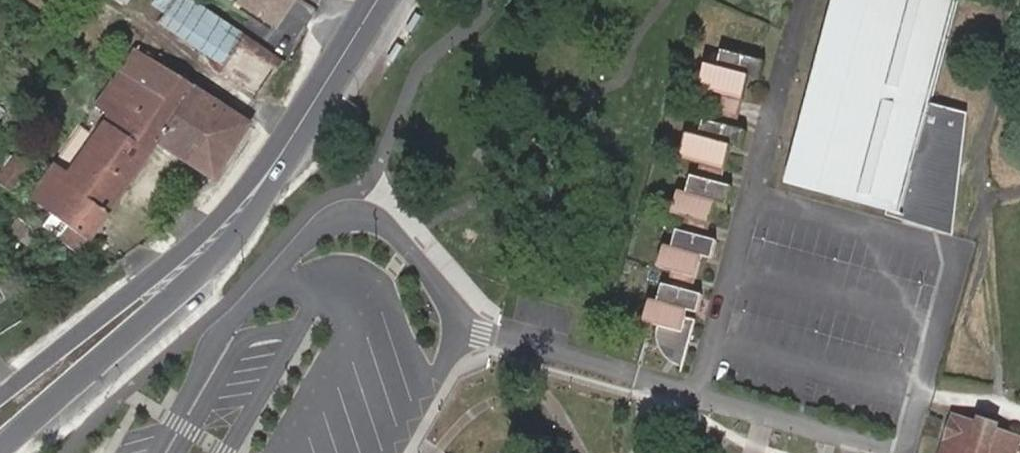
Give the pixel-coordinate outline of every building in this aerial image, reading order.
[(173,0),(158,0),(153,7),(152,8),(162,15),(173,0)] [(194,0),(173,0),(162,15),(158,21),(203,53),(225,22),(194,0)] [(283,47),(315,0),(263,0),(247,24),(283,47)] [(958,0),(835,0),(788,181),(901,212),(903,205),(929,109),(958,0)] [(203,60),(257,96),(279,61),(225,22),(203,53),(206,55),(203,60)] [(189,163),(224,107),(176,76),(137,51),(122,72),(179,112),(158,141),(189,163)] [(717,91),(742,98),(747,77),(757,79),(762,62),(720,51),(716,67),(703,63),(697,85),(717,91)] [(179,112),(122,72),(106,94),(119,102),(134,114),(128,122),(113,111),(103,125),(90,117),(51,171),(78,191),(106,212),(158,141),(179,112)] [(717,91),(713,106),(737,113),(742,98),(717,91)] [(119,102),(113,111),(128,122),(134,114),(119,102)] [(713,106),(709,120),(733,127),(737,113),(713,106)] [(212,179),(249,122),(224,107),(189,163),(212,179)] [(950,216),(962,118),(929,109),(903,205),(950,216)] [(677,156),(698,161),(722,168),(729,146),(739,149),(744,129),(733,127),(709,120),(701,118),(697,136),(684,132),(677,156)] [(0,175),(0,182),(11,191),(29,167),(15,156),(1,176),(0,175)] [(698,161),(695,170),(720,178),(722,168),(698,161)] [(720,178),(695,170),(694,175),(719,183),(720,178)] [(78,191),(51,171),(31,198),(67,225),(64,229),(84,245),(103,216),(75,196),(78,191)] [(719,183),(694,175),(690,174),(685,192),(676,189),(670,212),(684,215),(709,222),(714,202),(724,204),(730,186),(719,183)] [(106,212),(78,191),(75,196),(103,216),(106,212)] [(949,230),(950,216),(903,205),(901,212),(900,216),(949,230)] [(709,222),(684,215),(679,230),(704,237),(709,222)] [(84,245),(64,229),(59,238),(79,252),(84,245)] [(656,265),(671,269),(695,276),(700,255),(711,258),(715,240),(704,237),(679,230),(675,229),(670,246),(662,244),(656,265)] [(671,269),(667,285),(691,292),(695,276),(671,269)] [(691,292),(667,285),(661,284),(656,301),(648,298),(642,320),(661,325),(680,331),(684,317),(687,308),(696,311),(701,294),(691,292)] [(680,331),(661,325),(660,328),(660,329),(660,330),(661,332),(661,333),(661,334),(661,336),(661,337),(662,338),(662,340),(662,341),(662,342),(663,343),(663,345),(664,346),(664,347),(664,349),(665,350),(665,351),(669,356),(676,363),(681,366),(694,320),(684,317),(680,331)] [(943,452),(1014,452),(1018,439),(953,421),(943,452)]
